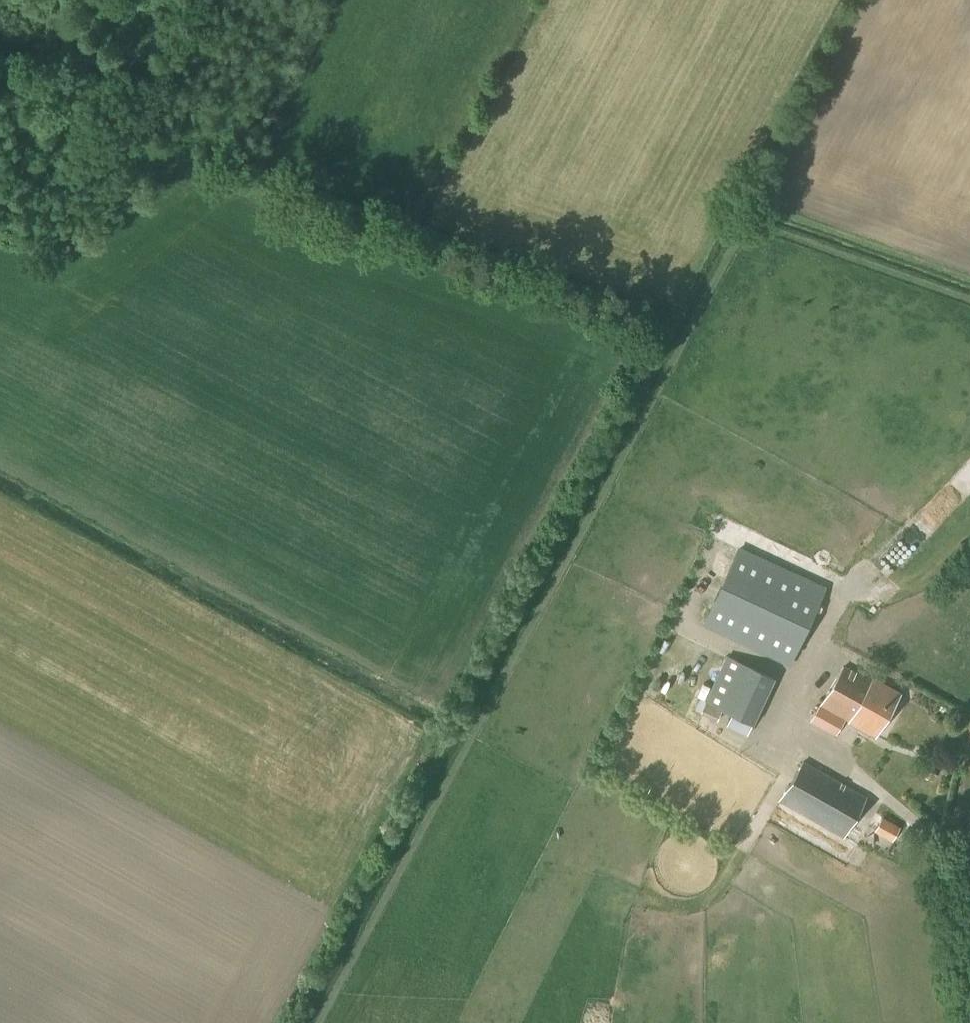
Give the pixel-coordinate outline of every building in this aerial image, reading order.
[(790,666),(827,588),(739,546),(702,624),(790,666)] [(753,726),(775,678),(727,656),(704,703),(753,726)] [(871,682),(843,667),(819,706),(848,722),(875,738),(900,694),(873,679),(871,682)] [(843,838),(867,798),(802,762),(778,801),(843,838)] [(882,818),(875,830),(892,840),(899,827),(882,818)]
